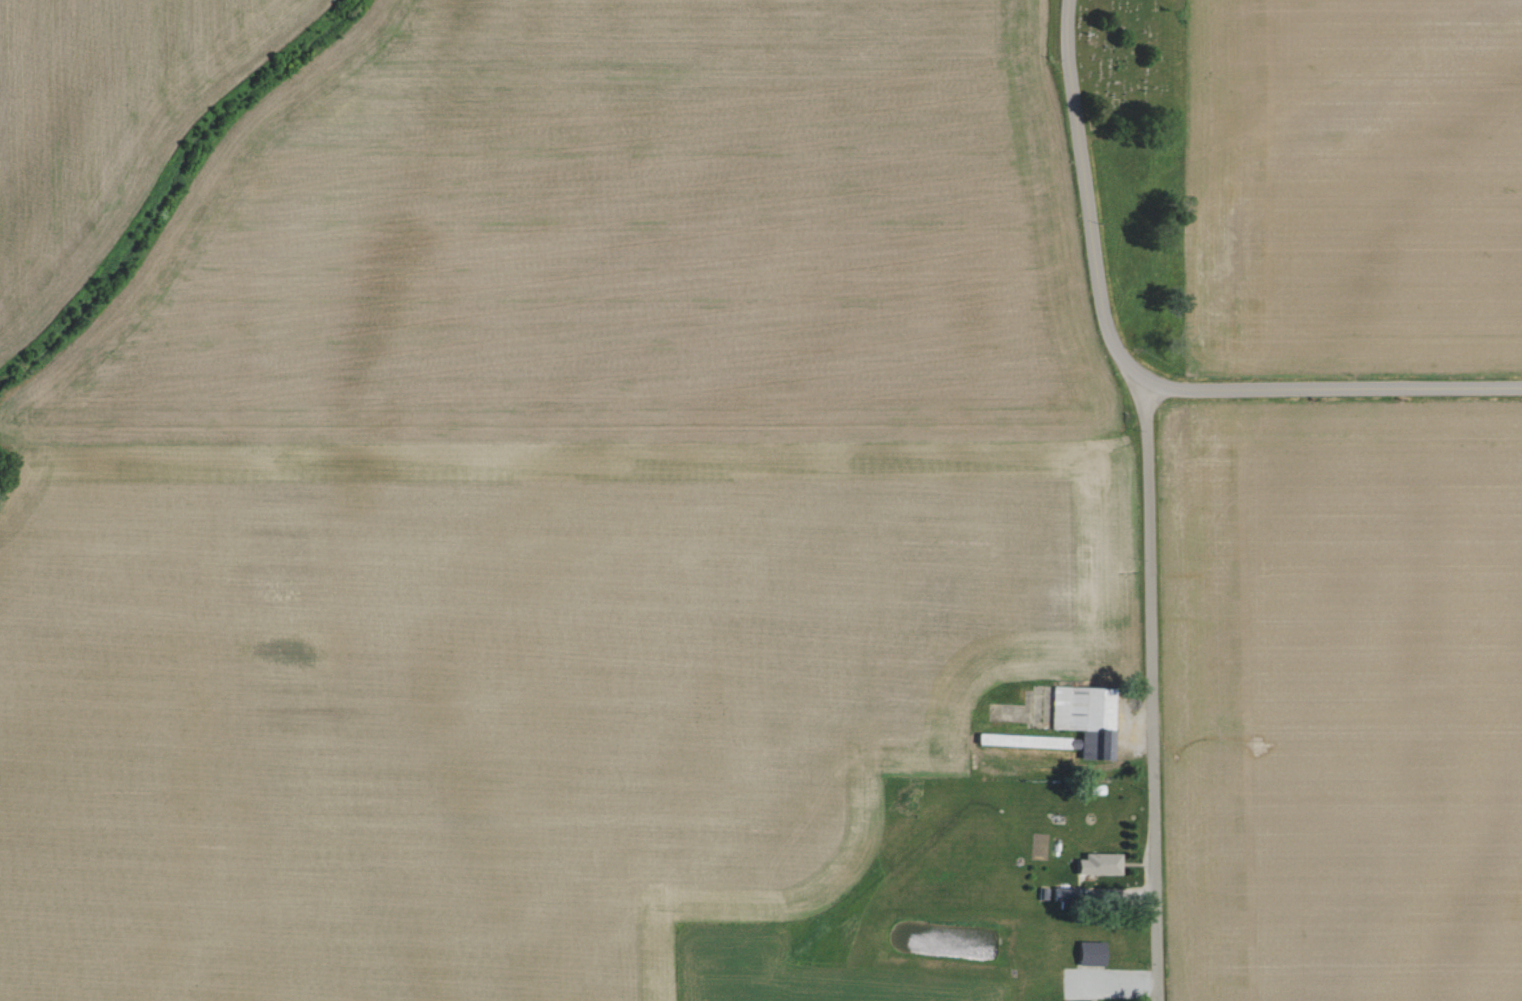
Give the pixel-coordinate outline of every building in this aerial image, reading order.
[(1110,759),(1111,688),(1051,686),(1050,730),(1077,730),(1076,758),(1110,759)] [(1079,887),(1095,887),(1096,874),(1117,874),(1117,853),(1080,853),(1080,859),(1071,859),(1071,874),(1079,874),(1079,887)] [(1075,941),(1074,964),(1100,965),(1101,942),(1075,941)]
